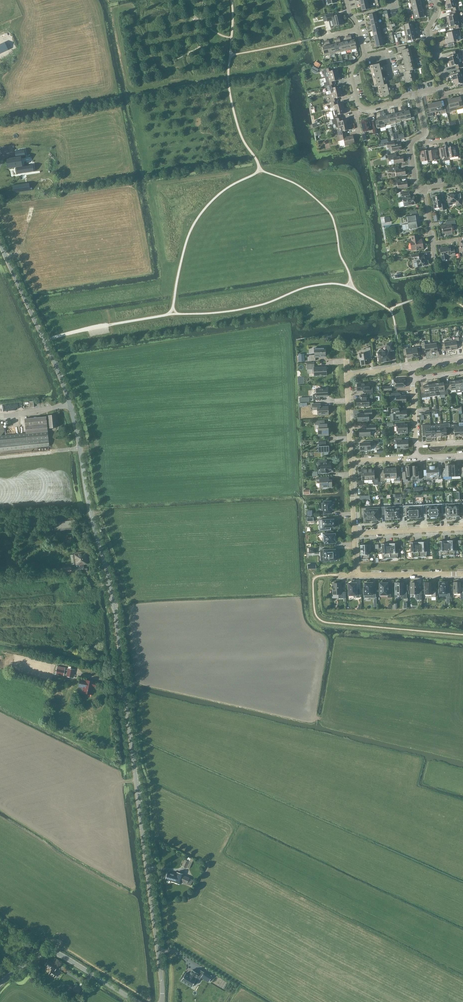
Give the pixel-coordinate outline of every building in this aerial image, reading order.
[(413,19),(415,19),(423,17),(423,18),(426,17),(425,15),(423,15),(422,12),(424,11),(424,10),(424,9),(422,10),(421,6),(423,6),(422,3),(420,4),(420,0),(421,0),(409,0),(413,19)] [(458,2),(455,3),(446,5),(447,10),(453,8),(454,12),(459,11),(460,11),(458,2)] [(449,22),(458,20),(458,17),(460,17),(459,11),(454,12),(452,12),(453,15),(447,17),(449,22)] [(333,14),(326,15),(328,22),(333,20),(335,26),(344,24),(341,14),(333,16),(333,14)] [(449,22),(450,27),(456,26),(457,29),(462,28),(462,24),(461,20),(458,20),(449,22)] [(458,36),(460,36),(459,31),(447,33),(448,38),(445,39),(446,44),(459,41),(458,36)] [(348,36),(349,39),(349,41),(352,50),(357,49),(355,39),(351,40),(350,35),(348,36)] [(346,51),(344,42),(341,43),(340,38),(337,38),(340,50),(341,52),(346,51)] [(335,54),(333,44),(330,45),(330,44),(329,40),(327,41),(330,55),(335,54)] [(0,45),(0,54),(9,50),(5,42),(0,45)] [(399,76),(399,79),(400,81),(403,80),(404,79),(405,79),(406,83),(415,81),(413,70),(415,69),(410,48),(406,49),(405,46),(397,48),(398,51),(402,50),(402,54),(401,54),(400,54),(397,54),(398,59),(401,58),(402,57),(403,57),(405,64),(404,65),(403,64),(399,65),(400,69),(403,69),(404,67),(405,67),(406,71),(403,72),(404,76),(403,76),(402,76),(399,76)] [(448,62),(459,59),(458,57),(460,56),(459,51),(453,52),(454,55),(447,57),(448,62)] [(457,69),(462,68),(461,62),(459,62),(459,59),(448,62),(450,67),(456,66),(457,69)] [(378,86),(379,91),(381,97),(390,95),(389,90),(390,90),(391,91),(394,90),(393,86),(391,86),(390,88),(388,88),(387,84),(385,85),(384,81),(385,80),(386,81),(389,80),(388,76),(385,77),(384,78),(383,78),(381,70),(382,70),(383,71),(386,70),(385,66),(382,66),(381,68),(380,63),(370,66),(375,87),(378,86)] [(329,78),(339,75),(338,70),(332,72),(331,68),(325,70),(326,75),(328,75),(329,78)] [(462,78),(462,75),(462,69),(457,71),(458,74),(452,75),(453,80),(462,78)] [(340,80),(339,75),(329,78),(329,77),(325,78),(326,82),(324,83),(325,87),(327,86),(327,87),(334,85),(335,85),(334,81),(340,80)] [(462,87),(462,79),(462,78),(453,80),(454,85),(460,84),(461,87),(462,87)] [(329,95),(342,92),(340,87),(334,88),(334,85),(327,87),(329,95)] [(331,103),(337,102),(338,101),(337,98),(343,97),(342,92),(329,95),(331,103)] [(462,109),(462,103),(460,97),(454,98),(456,107),(462,106),(462,109)] [(457,110),(456,107),(454,98),(448,100),(449,106),(446,107),(447,113),(451,112),(451,111),(457,110)] [(434,103),(436,111),(440,110),(441,114),(446,113),(445,107),(442,108),(441,101),(434,103)] [(335,111),(345,109),(343,104),(337,105),(337,102),(331,103),(330,103),(332,108),(334,108),(335,111)] [(433,112),(436,111),(434,103),(428,104),(429,110),(426,111),(427,117),(433,115),(433,112)] [(405,106),(403,106),(406,121),(414,119),(414,117),(412,109),(409,110),(406,111),(405,106)] [(394,108),(392,109),(396,126),(401,124),(401,122),(398,113),(395,113),(394,108)] [(345,109),(335,111),(332,112),(334,120),(341,118),(340,115),(346,114),(345,109)] [(391,114),(388,115),(391,127),(396,126),(392,109),(390,110),(391,114)] [(378,119),(375,120),(377,129),(385,127),(382,111),(379,112),(381,117),(377,118),(378,119)] [(384,111),(382,111),(385,127),(386,128),(391,127),(388,115),(385,116),(384,111)] [(342,118),(341,118),(334,120),(332,120),(333,124),(336,125),(337,128),(340,127),(350,125),(349,120),(342,121),(342,118)] [(370,120),(361,122),(363,132),(373,129),(374,134),(377,133),(374,120),(370,121),(370,120)] [(351,130),(350,125),(340,127),(340,130),(338,131),(339,134),(334,135),(334,134),(330,135),(331,137),(339,135),(339,136),(346,134),(345,131),(351,130)] [(346,137),(346,134),(339,136),(341,141),(340,141),(341,146),(346,145),(356,143),(354,136),(346,137)] [(388,148),(389,148),(389,150),(391,151),(392,151),(392,152),(402,150),(400,144),(397,144),(396,143),(395,143),(394,143),(394,142),(386,143),(387,147),(388,148)] [(450,160),(449,158),(449,157),(448,148),(448,147),(439,149),(441,159),(444,158),(445,161),(450,160)] [(458,157),(457,147),(448,148),(449,157),(449,158),(458,157)] [(430,160),(428,151),(428,150),(419,151),(421,162),(429,160),(430,160)] [(437,150),(428,151),(430,160),(429,160),(429,161),(439,160),(437,150)] [(388,159),(390,160),(393,159),(394,164),(404,162),(402,156),(396,157),(396,154),(388,155),(388,159)] [(16,157),(7,159),(8,169),(17,167),(17,168),(18,173),(18,174),(34,172),(34,171),(33,165),(23,166),(21,157),(16,157)] [(398,167),(391,168),(389,168),(389,172),(392,172),(393,173),(395,172),(396,177),(406,175),(404,169),(399,170),(398,167)] [(2,170),(2,182),(11,182),(10,170),(2,170)] [(394,185),(395,185),(398,185),(398,189),(408,188),(407,181),(401,182),(400,179),(393,181),(394,185)] [(29,183),(12,185),(13,186),(14,193),(31,191),(31,190),(30,190),(29,183)] [(410,192),(401,193),(402,197),(404,197),(404,199),(403,199),(404,207),(415,205),(414,197),(410,198),(409,196),(410,195),(410,192)] [(447,195),(449,203),(449,205),(450,205),(453,205),(454,204),(453,203),(455,202),(456,207),(462,206),(461,199),(458,199),(457,194),(447,195)] [(440,196),(435,197),(433,197),(435,208),(440,208),(440,210),(445,210),(444,204),(441,204),(440,196)] [(407,217),(408,224),(402,225),(403,230),(417,228),(416,221),(419,221),(418,216),(407,217)] [(456,224),(455,220),(447,221),(448,225),(441,226),(442,233),(453,232),(451,225),(456,224)] [(401,223),(385,225),(386,233),(402,231),(401,223)] [(418,236),(411,237),(412,241),(410,242),(412,250),(423,249),(422,240),(418,240),(418,236)] [(447,259),(447,256),(449,256),(450,257),(455,257),(454,248),(450,248),(450,247),(448,247),(440,248),(442,260),(447,259)] [(418,254),(411,255),(412,258),(416,258),(417,267),(426,266),(424,256),(419,257),(418,254)] [(450,341),(451,350),(457,349),(457,347),(460,347),(459,337),(455,338),(455,340),(452,340),(452,338),(450,338),(450,341)] [(446,351),(451,350),(450,341),(444,341),(444,343),(442,344),(442,349),(445,349),(446,351)] [(432,353),(430,343),(425,344),(424,342),(421,343),(423,352),(426,352),(426,354),(432,353)] [(388,351),(384,352),(384,351),(383,350),(382,349),(381,349),(380,349),(379,350),(378,351),(378,352),(379,362),(391,361),(390,355),(389,351),(393,351),(392,343),(387,344),(388,351)] [(430,343),(432,353),(438,352),(437,350),(440,350),(440,344),(437,345),(436,343),(430,343)] [(309,361),(316,361),(315,357),(326,357),(325,347),(314,348),(315,355),(309,355),(309,361)] [(370,347),(366,348),(366,349),(362,350),(363,354),(359,355),(360,360),(360,359),(361,365),(369,364),(368,356),(371,356),(370,347)] [(413,358),(411,348),(408,349),(408,347),(402,347),(404,357),(407,356),(407,358),(413,358)] [(411,348),(413,358),(418,357),(418,355),(421,354),(420,349),(420,347),(411,348)] [(307,364),(307,370),(312,369),(312,374),(314,373),(315,376),(327,375),(326,367),(320,367),(314,367),(314,364),(307,364)] [(390,386),(382,387),(383,391),(391,391),(391,388),(394,388),(401,388),(401,387),(405,387),(405,379),(400,380),(400,379),(394,379),(394,384),(392,384),(390,386)] [(456,390),(455,381),(449,382),(450,384),(447,384),(447,387),(448,390),(451,389),(451,391),(456,390)] [(444,382),(438,383),(440,395),(448,394),(448,390),(447,387),(447,384),(444,385),(444,382)] [(357,384),(357,391),(365,390),(366,393),(373,393),(373,387),(369,388),(369,383),(361,383),(361,384),(357,384)] [(430,397),(428,385),(423,385),(423,388),(420,388),(422,398),(430,397)] [(313,394),(313,400),(320,400),(320,397),(328,396),(327,388),(316,389),(316,394),(313,394)] [(399,393),(393,393),(390,393),(390,398),(396,398),(396,403),(406,402),(406,396),(399,396),(399,393)] [(356,403),(356,405),(357,405),(357,406),(365,406),(365,407),(369,407),(368,406),(369,406),(369,399),(372,399),(373,395),(368,395),(360,396),(360,399),(357,399),(357,402),(356,403)] [(312,404),(313,410),(318,410),(318,415),(328,414),(328,407),(320,407),(320,404),(312,404)] [(399,408),(392,408),(392,414),(393,414),(394,420),(399,420),(399,418),(407,418),(407,416),(408,416),(407,412),(406,412),(406,411),(399,411),(399,408)] [(358,414),(358,421),(369,421),(369,415),(372,415),(372,410),(365,410),(365,413),(358,414)] [(26,434),(0,436),(0,451),(50,446),(48,432),(48,427),(49,427),(50,428),(57,428),(56,414),(48,415),(49,417),(47,417),(47,416),(25,419),(26,434)] [(318,431),(318,435),(328,435),(328,430),(327,430),(327,429),(327,424),(324,424),(324,421),(315,421),(315,425),(319,425),(319,429),(320,429),(320,431),(318,431)] [(405,422),(396,423),(397,431),(398,431),(398,433),(407,433),(407,425),(405,425),(405,422)] [(450,434),(449,425),(449,424),(441,424),(441,436),(447,436),(446,434),(450,434)] [(460,435),(459,426),(457,426),(456,424),(450,424),(451,434),(454,433),(454,435),(460,435)] [(359,435),(360,435),(360,436),(370,436),(370,431),(376,430),(376,425),(367,425),(367,429),(359,429),(359,432),(359,433),(359,434),(359,435)] [(431,428),(430,425),(422,425),(423,435),(426,435),(426,437),(431,437),(431,428)] [(407,449),(407,448),(408,448),(408,440),(402,441),(402,438),(394,438),(394,444),(397,444),(397,448),(403,448),(403,449),(404,449),(405,449),(406,449),(407,449)] [(367,440),(367,443),(360,443),(360,451),(370,450),(370,446),(373,445),(373,440),(367,440)] [(327,455),(328,454),(328,452),(329,452),(329,446),(325,446),(325,445),(326,445),(326,441),(318,442),(319,445),(319,446),(318,446),(318,452),(314,452),(314,457),(323,457),(323,455),(324,455),(325,455),(326,455),(327,455)] [(321,466),(318,466),(319,474),(328,473),(328,470),(331,470),(331,468),(331,467),(332,466),(332,465),(332,464),(331,464),(331,463),(331,462),(327,462),(327,460),(320,460),(321,466)] [(443,477),(452,476),(451,465),(445,466),(445,470),(442,470),(443,477)] [(451,465),(452,476),(461,476),(460,469),(457,469),(457,465),(451,465)] [(409,476),(412,476),(412,466),(406,467),(406,472),(402,472),(403,479),(409,479),(409,476)] [(412,466),(412,476),(412,479),(422,478),(421,471),(418,471),(418,466),(412,466)] [(431,480),(433,480),(432,466),(430,466),(430,467),(427,467),(427,470),(424,470),(424,480),(427,478),(428,479),(429,479),(430,480),(431,480)] [(432,466),(433,480),(434,480),(435,480),(436,479),(437,479),(438,478),(441,479),(441,469),(438,469),(438,467),(435,467),(435,466),(432,466)] [(368,480),(368,469),(366,469),(365,468),(361,469),(362,475),(358,475),(359,485),(363,485),(364,480),(368,480)] [(378,483),(378,474),(374,474),(374,468),(370,468),(370,469),(368,469),(368,480),(372,480),(373,483),(378,483)] [(383,469),(383,472),(380,472),(380,482),(386,482),(386,479),(390,478),(390,468),(383,469)] [(390,468),(390,478),(394,478),(394,481),(400,481),(400,471),(396,471),(396,468),(390,468)] [(320,488),(332,487),(332,480),(328,480),(327,477),(316,478),(317,483),(320,483),(320,488)] [(324,503),(321,503),(322,510),(324,509),(324,513),(331,513),(332,513),(332,509),(333,509),(333,505),(331,505),(331,502),(324,502),(324,503)] [(453,517),(452,503),(448,504),(448,503),(443,504),(444,514),(447,514),(447,517),(451,516),(451,517),(453,517)] [(452,503),(453,517),(455,517),(455,516),(459,516),(459,513),(462,513),(462,503),(452,503)] [(431,518),(434,518),(433,504),(424,505),(424,515),(427,515),(427,518),(431,517),(431,518)] [(433,504),(434,518),(436,518),(436,517),(440,517),(440,514),(443,514),(442,504),(433,504)] [(407,519),(414,518),(413,505),(403,506),(404,515),(407,515),(407,519)] [(413,505),(414,518),(420,518),(420,514),(423,514),(423,505),(413,505)] [(385,520),(392,519),(392,506),(381,507),(382,514),(385,514),(385,520)] [(392,506),(392,519),(399,519),(399,514),(402,513),(402,506),(392,506)] [(364,521),(371,520),(370,507),(361,508),(361,518),(364,518),(364,521)] [(380,507),(370,507),(371,520),(378,520),(378,517),(381,517),(380,507)] [(323,530),(320,530),(331,530),(331,527),(334,527),(334,519),(319,520),(319,525),(322,525),(323,530)] [(54,523),(55,532),(76,529),(75,520),(54,523)] [(323,537),(324,542),(325,542),(325,543),(335,542),(336,542),(336,535),(335,535),(335,534),(330,534),(330,533),(325,533),(325,537),(323,537)] [(447,541),(448,556),(457,555),(455,555),(456,550),(455,550),(454,541),(456,541),(456,540),(447,541)] [(439,556),(448,556),(447,541),(438,541),(438,542),(440,541),(440,551),(439,551),(440,556),(439,556)] [(410,557),(419,557),(418,542),(409,542),(409,543),(411,543),(411,552),(410,552),(411,557),(410,557)] [(418,542),(419,557),(428,557),(428,556),(426,556),(427,552),(426,552),(425,542),(427,542),(418,542)] [(381,559),(390,558),(389,543),(380,544),(382,544),(383,554),(382,554),(382,558),(381,558),(381,559)] [(389,543),(390,558),(399,558),(398,558),(398,553),(397,553),(397,543),(398,543),(389,543)] [(360,545),(361,560),(370,559),(369,559),(369,554),(368,554),(368,545),(370,545),(370,544),(360,545)] [(324,550),(320,550),(321,553),(324,553),(324,561),(336,560),(336,549),(324,550)] [(74,553),(74,555),(71,555),(72,565),(71,565),(71,571),(84,569),(84,565),(88,564),(86,551),(74,553)] [(440,589),(438,589),(439,593),(440,593),(440,594),(440,596),(446,596),(450,596),(450,594),(450,591),(450,590),(447,590),(447,582),(445,582),(445,581),(441,581),(441,582),(440,582),(440,589)] [(349,583),(349,595),(356,595),(356,598),(360,597),(360,589),(357,589),(356,583),(356,582),(352,582),(352,583),(349,583)] [(364,588),(363,588),(363,593),(364,593),(368,593),(368,598),(376,597),(376,590),(372,590),(372,583),(371,583),(371,582),(366,582),(366,583),(365,583),(365,587),(364,587),(364,588)] [(395,583),(395,596),(403,596),(403,598),(407,598),(407,590),(404,590),(404,583),(400,583),(400,582),(396,582),(396,583),(395,583)] [(411,583),(411,594),(415,594),(415,597),(422,597),(421,590),(418,590),(418,583),(417,583),(417,582),(414,582),(414,583),(411,583)] [(425,583),(425,594),(432,594),(432,597),(436,597),(436,590),(432,590),(432,582),(425,583)] [(460,582),(454,582),(454,593),(460,593),(460,594),(462,594),(462,588),(461,588),(460,582)] [(333,583),(333,594),(339,594),(339,598),(346,598),(346,592),(341,592),(341,583),(333,583)] [(380,583),(380,595),(388,595),(388,598),(391,598),(391,589),(388,589),(388,583),(380,583)] [(63,669),(56,668),(55,675),(62,677),(62,676),(65,677),(71,678),(73,669),(67,668),(66,671),(63,671),(63,669)] [(86,680),(81,679),(79,687),(84,688),(83,692),(92,694),(94,687),(96,687),(97,682),(86,680)] [(168,872),(166,879),(175,882),(181,884),(181,882),(187,884),(191,885),(193,880),(190,878),(183,875),(183,874),(177,872),(177,875),(168,872)] [(55,978),(58,973),(55,971),(58,966),(55,964),(48,960),(45,965),(52,969),(49,974),(55,978)] [(186,973),(181,981),(191,987),(194,983),(196,985),(202,976),(210,981),(212,977),(199,969),(197,973),(193,970),(189,975),(186,973)]
